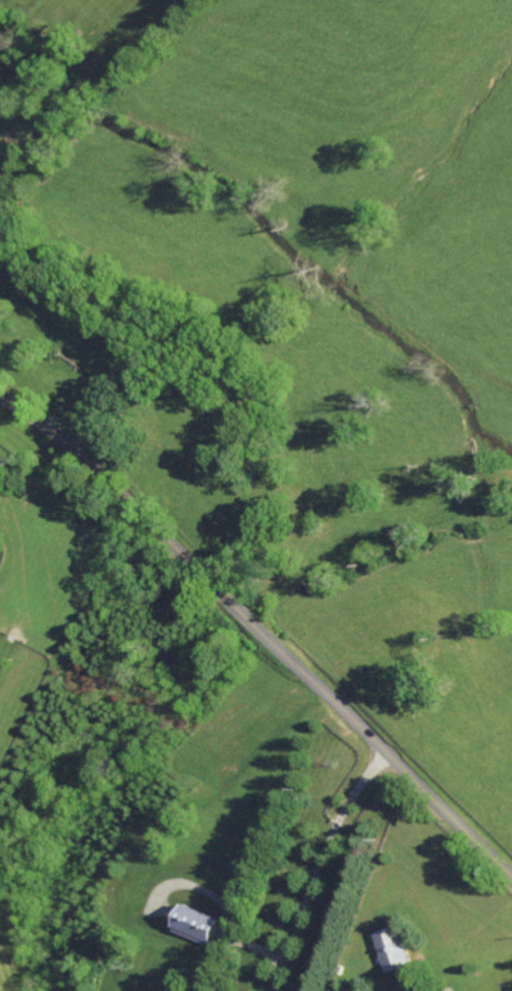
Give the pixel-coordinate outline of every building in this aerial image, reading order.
[(219,918),(181,904),(171,932),(209,946),(219,918)] [(385,973),(412,965),(400,926),(373,934),(385,973)]
